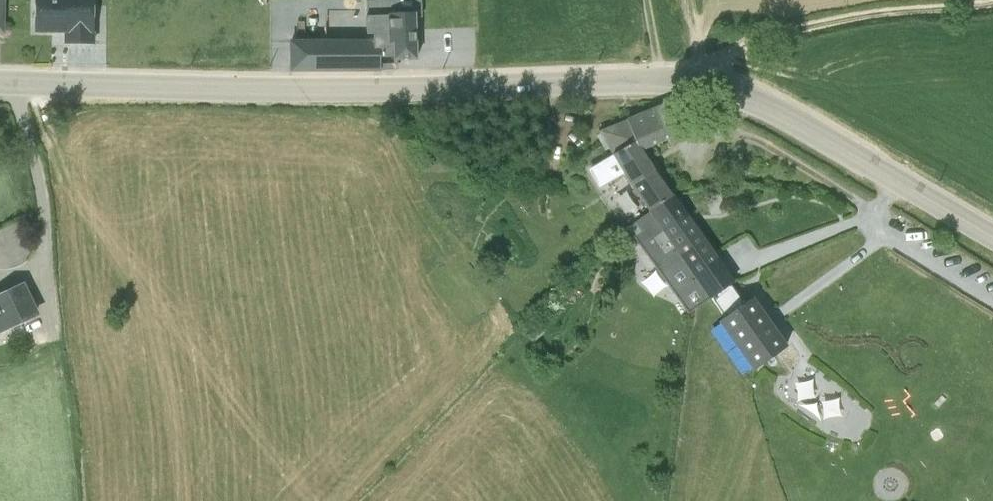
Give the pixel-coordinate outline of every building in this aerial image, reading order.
[(10,28),(11,0),(0,0),(0,27),(10,28)] [(40,27),(70,27),(70,38),(100,39),(100,0),(40,0),(40,27)] [(401,56),(404,56),(427,56),(425,6),(424,6),(418,6),(396,7),(396,11),(396,34),(397,56),(401,56)] [(322,34),(396,34),(396,11),(322,11),(322,34)] [(396,34),(322,34),(297,34),(297,67),(405,67),(404,56),(401,56),(397,56),(396,34)] [(647,137),(654,146),(698,129),(684,95),(634,114),(647,137)] [(621,152),(647,137),(634,114),(608,129),(621,152)] [(647,137),(621,152),(634,171),(659,209),(684,192),(647,137)] [(634,171),(621,152),(599,166),(612,185),(634,171)] [(640,223),(701,312),(717,302),(728,318),(757,300),(684,192),(659,209),(640,223)] [(0,293),(0,335),(46,313),(30,279),(0,293)] [(728,318),(763,369),(799,345),(765,294),(757,300),(728,318)]
